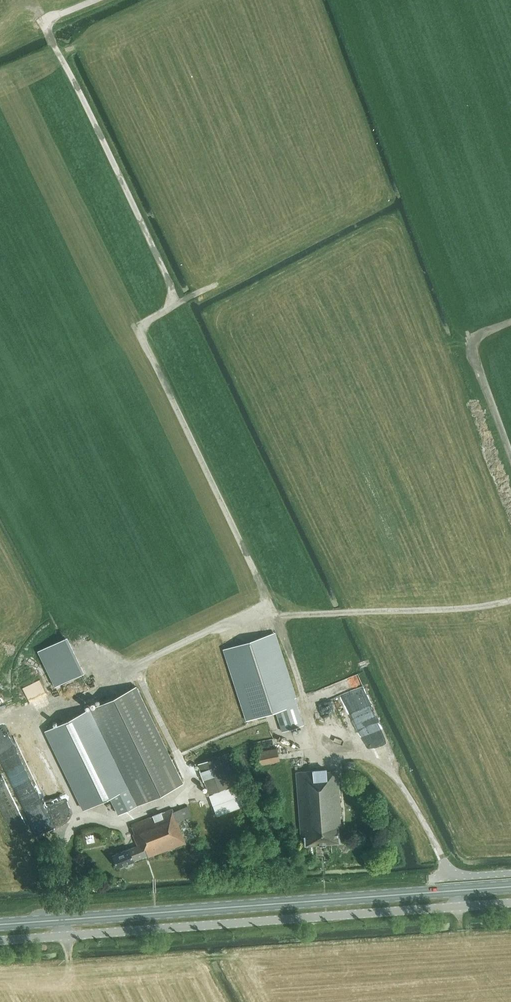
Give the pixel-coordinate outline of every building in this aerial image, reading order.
[(303,724),(273,633),(223,649),(247,720),(275,711),(282,731),(303,724)] [(38,650),(55,686),(82,673),(65,637),(38,650)] [(110,796),(118,814),(183,783),(135,687),(45,731),(83,809),(110,796)] [(260,765),(279,761),(277,748),(257,752),(260,765)] [(222,790),(228,788),(240,783),(228,752),(197,763),(209,795),(222,790)] [(319,770),(318,762),(307,763),(308,771),(296,772),(300,836),(304,835),(305,845),(339,842),(338,827),(341,826),(340,817),(341,817),(337,770),(327,771),(327,769),(319,770)] [(222,790),(209,795),(218,817),(248,805),(240,783),(222,790)] [(184,819),(181,809),(173,812),(172,809),(131,824),(134,833),(132,834),(136,846),(114,854),(118,866),(146,856),(147,857),(184,844),(177,822),(184,819)]
